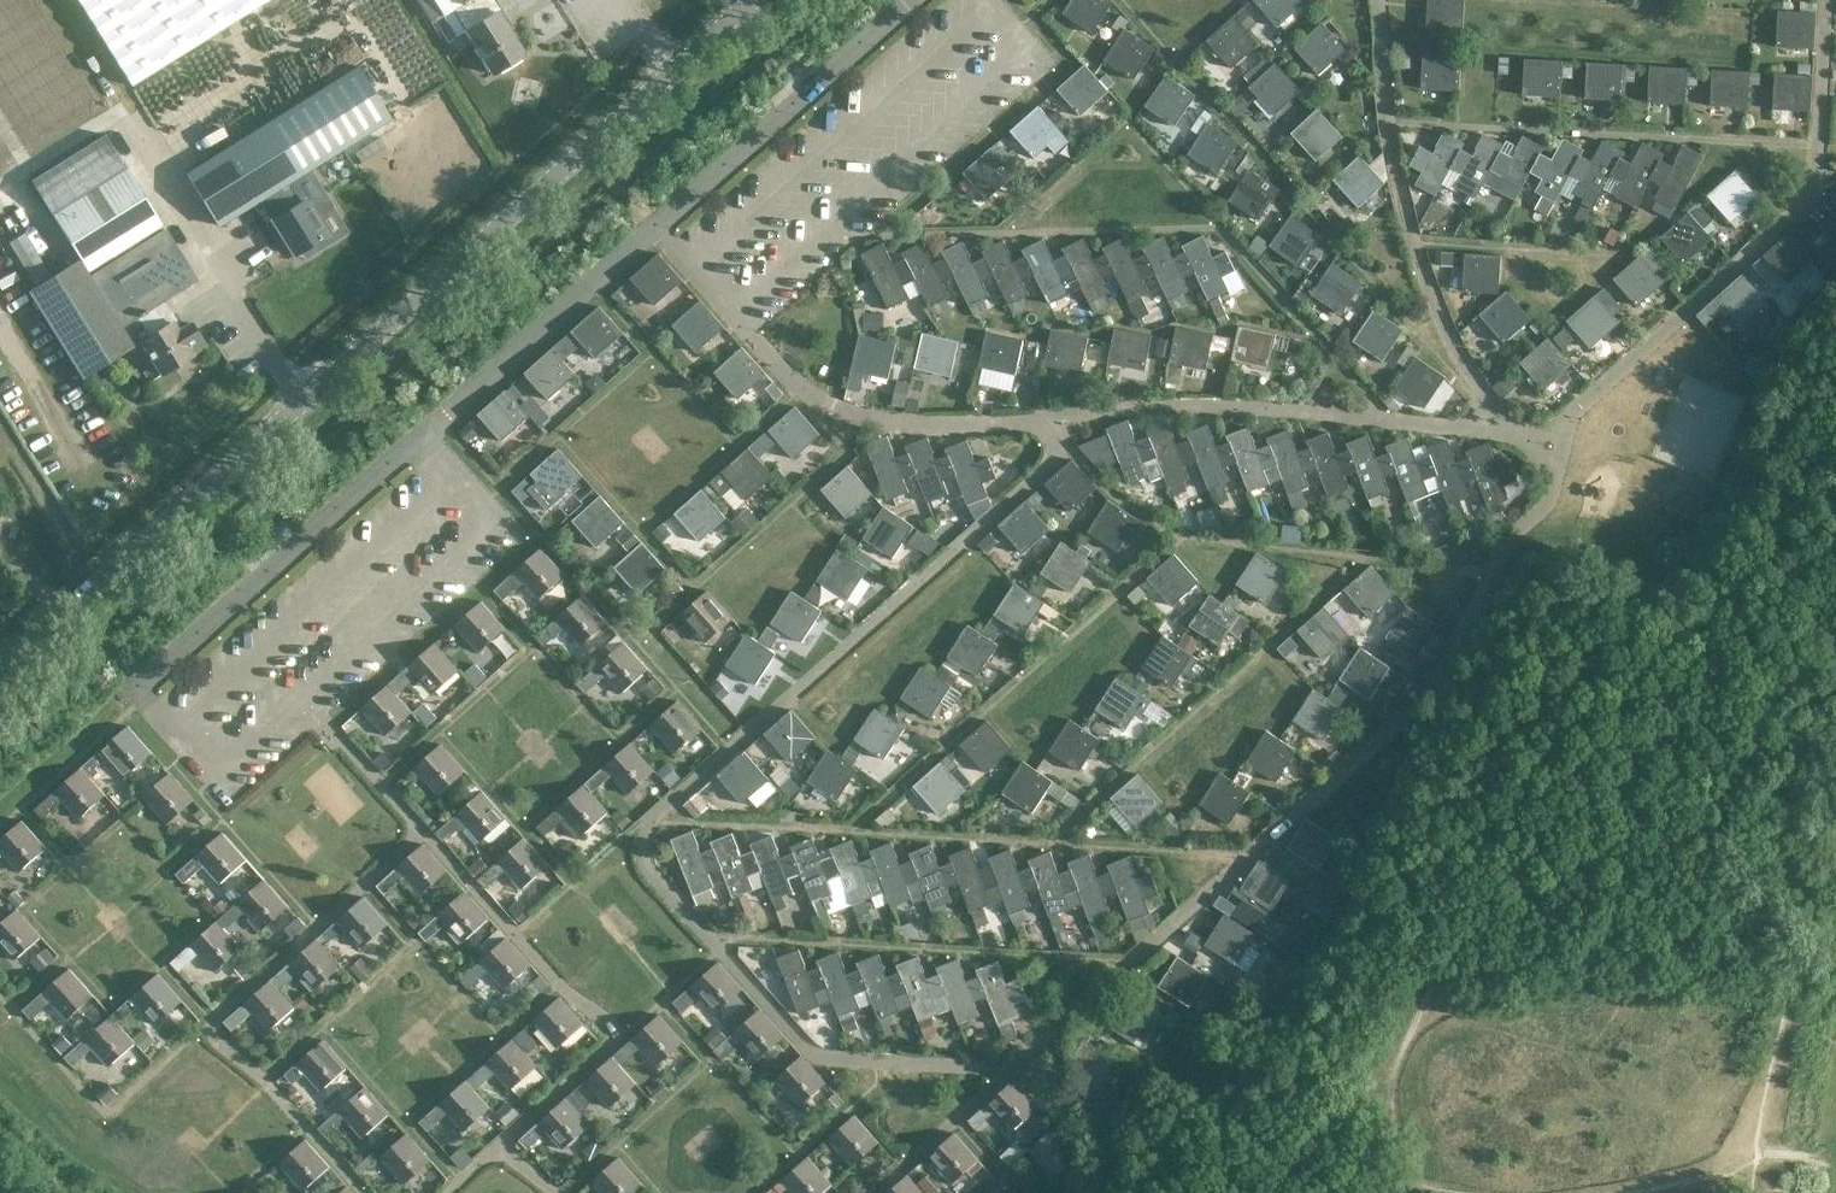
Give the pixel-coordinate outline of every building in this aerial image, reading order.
[(131,85),(268,0),(78,0),(131,85)] [(432,22),(444,14),(453,9),(467,0),(418,0),(432,22)] [(493,0),(467,0),(453,9),(493,73),(524,54),(508,30),(511,28),(493,0)] [(1116,3),(1112,0),(1074,0),(1065,13),(1096,33),(1116,3)] [(1307,3),(1304,0),(1257,0),(1281,27),(1307,3)] [(1429,28),(1464,30),(1466,0),(1430,0),(1429,28)] [(1780,11),(1778,48),(1816,50),(1818,14),(1780,11)] [(1234,68),(1261,44),(1235,17),(1209,41),(1234,68)] [(1320,75),(1349,50),(1325,23),(1297,49),(1320,75)] [(1137,80),(1158,49),(1128,30),(1108,61),(1137,80)] [(1426,53),(1424,90),(1460,92),(1463,56),(1426,53)] [(1525,60),(1523,96),(1561,98),(1562,77),(1563,62),(1525,60)] [(1276,115),(1303,91),(1277,63),(1251,87),(1276,115)] [(1589,63),(1587,99),(1624,101),(1625,81),(1626,65),(1589,63)] [(1087,115),(1113,91),(1089,64),(1063,88),(1087,115)] [(358,66),(318,91),(265,124),(186,173),(219,225),(254,203),(262,215),(268,211),(273,220),(267,224),(277,240),(284,236),(295,254),(325,234),(306,203),(319,195),(320,196),(324,193),(309,169),(391,117),(358,66)] [(1652,67),(1649,103),(1687,105),(1689,69),(1652,67)] [(1714,70),(1711,107),(1749,109),(1751,84),(1751,72),(1714,70)] [(1776,74),(1774,110),(1812,112),(1814,76),(1776,74)] [(1179,126),(1199,96),(1169,76),(1149,107),(1179,126)] [(1038,105),(1010,130),(1034,158),(1048,145),(1055,153),(1069,141),(1038,105)] [(1318,161),(1344,136),(1320,109),(1293,133),(1318,161)] [(1220,174),(1240,143),(1210,123),(1190,155),(1220,174)] [(1424,148),(1413,166),(1426,173),(1419,186),(1416,190),(1418,196),(1433,205),(1438,197),(1445,185),(1464,150),(1467,144),(1447,133),(1436,154),(1424,148)] [(91,275),(140,244),(138,240),(162,225),(105,134),(31,180),(80,258),(91,275)] [(1484,182),(1486,184),(1504,152),(1507,146),(1486,135),(1475,156),(1464,150),(1445,185),(1453,190),(1455,186),(1476,197),(1484,182)] [(1504,152),(1486,184),(1517,201),(1534,172),(1543,153),(1547,147),(1527,137),(1520,148),(1509,142),(1507,146),(1504,152)] [(1537,192),(1542,194),(1534,208),(1547,216),(1555,201),(1558,203),(1563,195),(1584,156),(1587,150),(1567,139),(1555,159),(1543,153),(1534,172),(1546,178),(1537,192)] [(1584,156),(1563,195),(1572,200),(1575,193),(1578,194),(1584,197),(1581,203),(1582,203),(1574,218),(1584,223),(1592,209),(1595,210),(1598,205),(1606,190),(1624,158),(1627,152),(1606,141),(1595,162),(1584,156)] [(1624,158),(1606,190),(1618,197),(1637,208),(1654,179),(1663,160),(1667,154),(1647,143),(1635,164),(1624,158)] [(1659,198),(1664,201),(1657,213),(1674,221),(1680,210),(1678,209),(1707,157),(1687,145),(1675,167),(1663,160),(1654,179),(1665,185),(1659,198)] [(992,147),(964,173),(988,200),(1016,175),(992,147)] [(1360,208),(1387,184),(1361,155),(1335,180),(1360,208)] [(1263,221),(1282,190),(1252,170),(1232,201),(1263,221)] [(1737,171),(1710,196),(1733,222),(1737,227),(1755,211),(1751,206),(1761,197),(1737,171)] [(1809,213),(1834,242),(1835,240),(1835,189),(1809,213)] [(1698,204),(1691,210),(1705,227),(1713,221),(1698,204)] [(1715,239),(1705,228),(1691,212),(1663,237),(1686,264),(1715,239)] [(1305,265),(1324,236),(1292,216),(1274,245),(1305,265)] [(10,237),(31,275),(48,265),(27,227),(10,237)] [(91,275),(80,258),(28,291),(82,378),(141,341),(162,374),(193,355),(192,353),(205,345),(191,322),(178,331),(173,322),(177,320),(164,299),(196,279),(165,229),(140,244),(91,275)] [(1790,231),(1763,255),(1787,282),(1813,258),(1790,231)] [(1206,234),(1186,244),(1189,250),(1199,270),(1213,297),(1232,287),(1235,292),(1248,286),(1229,249),(1217,256),(1206,234)] [(1165,235),(1146,244),(1149,250),(1159,270),(1174,298),(1178,307),(1190,301),(1186,292),(1194,288),(1187,275),(1194,272),(1199,270),(1189,250),(1176,257),(1165,235)] [(1127,236),(1106,246),(1109,252),(1119,272),(1134,300),(1142,317),(1154,311),(1146,294),(1154,290),(1146,276),(1159,270),(1149,250),(1137,256),(1127,236)] [(1066,247),(1069,253),(1079,272),(1086,286),(1099,310),(1108,306),(1102,296),(1114,290),(1107,278),(1119,272),(1109,252),(1097,258),(1086,237),(1066,247)] [(1047,238),(1025,249),(1028,255),(1038,274),(1057,311),(1067,306),(1063,298),(1086,286),(1079,272),(1069,253),(1057,259),(1047,238)] [(985,250),(988,255),(999,275),(1017,312),(1027,307),(1023,298),(1033,293),(1026,280),(1038,274),(1028,255),(1017,260),(1006,239),(985,250)] [(946,251),(949,257),(958,276),(977,313),(987,308),(983,299),(994,294),(987,281),(999,275),(988,255),(976,261),(966,241),(946,251)] [(906,252),(909,258),(920,278),(938,314),(948,309),(944,300),(954,295),(947,282),(958,276),(949,257),(937,262),(927,242),(906,252)] [(907,285),(920,278),(909,258),(897,264),(887,243),(866,254),(893,307),(913,296),(907,285)] [(659,306),(687,281),(663,254),(635,279),(659,306)] [(1466,254),(1464,292),(1500,293),(1503,256),(1466,254)] [(1644,254),(1616,279),(1639,306),(1668,280),(1655,266),(1644,254)] [(1346,314),(1365,284),(1334,264),(1315,294),(1346,314)] [(1743,274),(1697,316),(1706,326),(1723,311),(1727,316),(1730,314),(1740,327),(1768,301),(1743,274)] [(1496,352),(1507,343),(1534,319),(1508,290),(1469,325),(1476,334),(1478,332),(1496,352)] [(1597,296),(1569,321),(1592,347),(1605,336),(1610,342),(1625,328),(1620,322),(1597,296)] [(1209,301),(1215,314),(1225,309),(1219,297),(1209,301)] [(700,353),(729,327),(704,300),(675,325),(700,353)] [(575,331),(556,348),(567,360),(586,344),(599,359),(627,334),(603,306),(575,331)] [(1231,322),(1225,309),(1215,314),(1220,327),(1231,322)] [(1387,360),(1393,351),(1406,330),(1375,310),(1356,340),(1387,360)] [(1227,337),(1224,350),(1233,352),(1231,361),(1268,369),(1276,333),(1239,325),(1236,339),(1227,337)] [(1147,370),(1154,336),(1118,328),(1110,363),(1147,370)] [(1209,370),(1217,336),(1180,328),(1172,362),(1209,370)] [(1564,328),(1553,338),(1563,349),(1574,339),(1564,328)] [(1033,357),(1047,361),(1046,364),(1083,373),(1091,339),(1054,330),(1050,345),(1037,342),(1033,357)] [(1018,375),(1026,341),(989,332),(981,366),(1018,375)] [(850,376),(847,389),(860,392),(863,379),(866,379),(867,373),(870,374),(889,378),(897,342),(859,334),(851,370),(850,376)] [(902,365),(917,368),(953,377),(961,342),(925,334),(921,348),(907,345),(902,365)] [(1307,341),(1290,337),(1287,351),(1304,355),(1307,341)] [(1550,337),(1522,363),(1545,389),(1556,379),(1562,385),(1570,377),(1565,371),(1574,364),(1550,337)] [(556,348),(528,372),(552,400),(580,375),(567,360),(556,348)] [(741,400),(770,375),(747,348),(718,373),(741,400)] [(1417,357),(1397,388),(1428,408),(1448,377),(1417,357)] [(1513,370),(1507,374),(1492,387),(1502,399),(1517,387),(1514,383),(1519,378),(1513,370)] [(898,380),(892,404),(905,407),(911,383),(898,380)] [(505,441),(533,416),(509,389),(481,414),(505,441)] [(797,459),(824,435),(799,407),(772,431),(797,459)] [(1098,468),(1121,458),(1131,483),(1149,476),(1151,481),(1166,475),(1151,436),(1140,440),(1131,419),(1109,428),(1111,432),(1078,445),(1098,468)] [(1149,430),(1151,436),(1166,475),(1174,495),(1187,490),(1183,480),(1191,477),(1186,464),(1199,459),(1192,439),(1180,444),(1170,421),(1149,430)] [(1189,433),(1192,439),(1199,459),(1211,488),(1232,480),(1227,466),(1239,462),(1231,442),(1220,446),(1211,424),(1189,433)] [(1228,435),(1231,442),(1239,462),(1250,491),(1284,478),(1271,444),(1259,449),(1250,426),(1228,435)] [(1291,429),(1268,438),(1271,444),(1284,478),(1290,494),(1297,511),(1310,506),(1304,489),(1312,486),(1306,471),(1319,466),(1311,447),(1300,451),(1291,429)] [(1330,431),(1309,439),(1311,447),(1319,466),(1331,496),(1338,512),(1351,507),(1344,491),(1351,488),(1346,474),(1359,469),(1351,449),(1339,454),(1330,431)] [(758,455),(772,443),(764,433),(749,445),(758,455)] [(1348,443),(1351,449),(1359,469),(1374,508),(1383,504),(1380,496),(1392,491),(1387,478),(1399,473),(1391,452),(1380,456),(1371,434),(1348,443)] [(907,478),(919,473),(911,454),(901,458),(892,435),(868,444),(890,500),(912,492),(907,478)] [(1389,445),(1391,452),(1399,473),(1411,501),(1444,488),(1431,455),(1419,459),(1410,437),(1389,445)] [(909,447),(911,454),(919,473),(930,502),(952,493),(947,480),(959,475),(951,456),(939,460),(931,438),(909,447)] [(1450,439),(1428,448),(1431,455),(1444,488),(1451,504),(1455,514),(1466,509),(1463,499),(1471,496),(1466,483),(1479,478),(1471,457),(1459,462),(1450,439)] [(948,449),(951,456),(959,475),(970,504),(991,496),(985,482),(1000,476),(993,458),(980,463),(971,440),(948,449)] [(1468,450),(1471,457),(1479,478),(1490,507),(1511,499),(1506,485),(1520,480),(1519,478),(1525,475),(1517,457),(1511,460),(1511,459),(1499,463),(1490,441),(1468,450)] [(533,473),(512,491),(522,501),(534,490),(550,508),(552,509),(572,491),(571,490),(586,476),(561,448),(533,473)] [(725,472),(705,489),(712,497),(718,492),(722,496),(722,495),(737,512),(750,501),(777,477),(751,448),(725,472)] [(1072,511),(1099,487),(1074,460),(1047,484),(1072,511)] [(848,519),(875,494),(850,466),(822,490),(848,519)] [(1223,484),(1211,489),(1217,504),(1229,499),(1223,484)] [(705,489),(677,513),(703,542),(730,518),(712,497),(705,489)] [(600,548),(618,533),(619,534),(616,537),(629,552),(641,541),(626,525),(628,523),(604,496),(576,521),(600,548)] [(1108,499),(1087,532),(1118,551),(1139,519),(1108,499)] [(1026,553),(1053,528),(1028,501),(1001,525),(1026,553)] [(748,507),(731,522),(743,535),(759,521),(748,507)] [(896,558),(916,526),(887,507),(866,539),(896,558)] [(1284,525),(1282,540),(1301,541),(1303,527),(1284,525)] [(1463,538),(1427,551),(1430,558),(1471,562),(1463,538)] [(1062,541),(1040,573),(1071,593),(1092,561),(1062,541)] [(643,595),(670,571),(645,543),(618,568),(643,595)] [(503,600),(525,580),(542,599),(568,575),(544,548),(495,592),(503,600)] [(840,550),(820,580),(850,600),(870,569),(840,550)] [(1174,605),(1201,581),(1176,553),(1149,577),(1174,605)] [(1268,604),(1289,573),(1259,553),(1238,584),(1268,604)] [(1372,618),(1393,599),(1399,593),(1374,565),(1346,590),(1372,618)] [(1018,584),(997,615),(1027,634),(1047,603),(1018,584)] [(677,632),(689,621),(708,643),(735,619),(710,590),(670,625),(677,632)] [(804,642),(824,611),(795,592),(774,623),(804,642)] [(543,646),(565,626),(583,645),(609,621),(585,594),(536,638),(543,646)] [(1221,645),(1231,632),(1238,637),(1250,619),(1235,609),(1239,602),(1227,595),(1223,601),(1212,594),(1191,625),(1221,645)] [(482,652),(509,628),(485,601),(458,625),(482,652)] [(1389,636),(1393,638),(1419,656),(1440,625),(1410,605),(1389,636)] [(1326,659),(1353,635),(1327,606),(1300,630),(1326,659)] [(980,676),(1000,645),(970,625),(950,657),(980,676)] [(771,647),(780,634),(767,626),(758,639),(771,647)] [(1184,631),(1176,643),(1190,653),(1198,641),(1184,631)] [(758,685),(779,653),(748,633),(728,665),(758,685)] [(1174,687),(1195,656),(1165,636),(1144,667),(1174,687)] [(1285,658),(1299,645),(1290,636),(1277,648),(1285,658)] [(584,693),(607,673),(625,692),(651,668),(627,641),(577,685),(584,693)] [(438,643),(392,684),(399,692),(418,674),(435,694),(462,670),(438,643)] [(1419,685),(1406,677),(1407,676),(1363,647),(1343,677),(1372,697),(1385,679),(1399,688),(1399,687),(1412,695),(1419,685)] [(491,673),(478,658),(464,671),(477,686),(491,673)] [(924,667),(903,699),(933,718),(943,703),(952,709),(963,692),(924,667)] [(1120,676),(1099,708),(1129,728),(1139,713),(1144,716),(1155,700),(1150,697),(1120,676)] [(416,711),(399,692),(392,684),(364,708),(388,736),(416,711)] [(1316,688),(1295,719),(1326,739),(1346,709),(1316,688)] [(677,751),(704,727),(680,701),(654,724),(677,751)] [(887,759),(908,727),(878,708),(857,740),(887,759)] [(794,709),(765,735),(790,763),(819,737),(794,709)] [(1073,719),(1051,750),(1081,771),(1090,758),(1095,761),(1101,751),(1096,748),(1103,739),(1073,719)] [(988,772),(1015,748),(990,720),(962,744),(988,772)] [(83,768),(91,778),(100,771),(97,768),(110,756),(127,776),(154,753),(130,726),(90,763),(83,768)] [(1279,781),(1300,751),(1269,730),(1249,760),(1279,781)] [(593,791),(613,773),(631,792),(656,769),(633,743),(587,784),(593,791)] [(441,795),(469,771),(445,744),(417,768),(441,795)] [(840,801),(860,769),(830,750),(810,782),(840,801)] [(746,752),(720,775),(745,802),(749,798),(757,807),(776,789),(769,781),(770,780),(746,752)] [(969,789),(953,772),(959,766),(949,756),(916,786),(941,814),(969,789)] [(1026,760),(1005,792),(1035,812),(1048,792),(1074,809),(1082,798),(1056,781),(1048,775),(1040,770),(1026,760)] [(670,787),(680,777),(667,762),(656,772),(670,787)] [(91,778),(83,768),(36,809),(43,818),(63,800),(80,819),(106,795),(91,778)] [(1233,822),(1254,792),(1224,772),(1203,802),(1233,822)] [(170,824),(196,800),(172,773),(146,797),(170,824)] [(1119,803),(1109,812),(1129,834),(1139,825),(1166,801),(1141,773),(1114,797),(1119,803)] [(577,838),(583,833),(584,834),(610,811),(586,784),(537,828),(544,836),(561,821),(577,838)] [(437,833),(444,841),(459,828),(461,830),(467,825),(482,841),(509,817),(485,790),(437,833)] [(696,793),(684,804),(695,817),(708,807),(696,793)] [(888,808),(875,819),(882,826),(885,823),(888,825),(897,817),(888,808)] [(1321,868),(1340,838),(1309,818),(1290,848),(1321,868)] [(4,853),(21,872),(48,848),(23,821),(0,841),(0,856),(4,853)] [(714,896),(711,889),(717,887),(711,873),(723,869),(715,849),(704,853),(695,830),(674,839),(699,902),(714,896)] [(183,883),(205,863),(223,883),(250,859),(225,832),(177,875),(183,883)] [(735,833),(713,842),(715,849),(723,869),(735,898),(744,894),(756,889),(768,884),(755,850),(744,855),(735,833)] [(753,844),(755,850),(768,884),(777,907),(787,903),(784,895),(796,890),(791,877),(802,872),(795,853),(783,858),(774,835),(753,844)] [(478,880),(485,888),(506,869),(523,888),(551,863),(527,837),(478,880)] [(814,838),(792,847),(795,853),(802,872),(814,903),(824,899),(835,894),(848,889),(843,875),(835,855),(834,855),(832,848),(820,853),(814,838)] [(854,839),(832,848),(834,855),(835,855),(843,875),(848,889),(854,905),(860,918),(872,914),(866,900),(876,896),(880,907),(892,902),(874,858),(863,862),(854,839)] [(871,851),(874,858),(892,902),(893,906),(914,898),(916,902),(928,898),(914,860),(903,865),(894,842),(871,851)] [(384,894),(405,876),(421,893),(448,870),(425,843),(377,886),(384,894)] [(911,854),(914,860),(928,898),(936,917),(945,913),(942,906),(955,901),(949,888),(961,883),(953,863),(942,867),(933,845),(911,854)] [(1275,846),(1265,860),(1284,872),(1293,858),(1275,846)] [(951,856),(953,863),(961,883),(973,912),(1005,898),(992,865),(982,870),(973,847),(951,856)] [(1013,849),(990,859),(992,865),(1005,898),(1012,914),(1016,924),(1027,920),(1023,910),(1033,906),(1027,892),(1040,887),(1032,867),(1022,871),(1013,849)] [(1052,852),(1029,861),(1032,867),(1040,887),(1054,923),(1062,942),(1071,938),(1064,920),(1060,912),(1073,907),(1085,902),(1072,870),(1061,874),(1052,852)] [(1069,863),(1072,870),(1085,902),(1091,919),(1113,911),(1107,896),(1120,891),(1112,872),(1101,876),(1092,854),(1069,863)] [(1109,865),(1112,872),(1120,891),(1134,928),(1143,924),(1140,917),(1152,912),(1146,897),(1159,892),(1152,874),(1140,879),(1131,856),(1109,865)] [(1263,859),(1243,890),(1234,884),(1224,900),(1238,909),(1248,893),(1274,910),(1294,879),(1284,872),(1265,860),(1263,859)] [(264,879),(219,920),(226,927),(245,911),(249,916),(247,918),(259,932),(288,906),(264,879)] [(439,914),(418,933),(426,941),(446,923),(450,928),(447,930),(459,943),(463,940),(490,916),(466,890),(439,914)] [(741,920),(755,915),(747,894),(733,900),(741,920)] [(340,920),(319,938),(325,945),(346,926),(363,946),(390,923),(366,896),(340,920)] [(991,922),(985,907),(973,912),(979,927),(991,922)] [(0,925),(0,942),(16,961),(44,936),(19,908),(0,925)] [(1259,953),(1250,948),(1259,934),(1227,914),(1208,944),(1248,970),(1259,953)] [(306,925),(298,917),(285,928),(293,937),(306,925)] [(179,972),(200,953),(216,972),(243,948),(219,921),(171,963),(179,972)] [(1195,952),(1205,936),(1191,927),(1181,943),(1195,952)] [(481,961),(460,980),(468,988),(489,970),(505,987),(532,963),(508,936),(486,956),(481,961)] [(272,980),(279,988),(300,970),(316,988),(343,964),(319,938),(272,980)] [(801,949),(779,957),(803,1021),(813,1017),(810,1010),(823,1005),(834,1000),(821,967),(809,971),(801,949)] [(841,951),(818,960),(821,967),(834,1000),(840,1016),(847,1032),(859,1027),(852,1011),(861,1007),(874,1002),(862,969),(850,973),(841,951)] [(894,1023),(891,1014),(901,1010),(915,1005),(901,971),(889,976),(881,954),(859,962),(862,969),(874,1002),(881,1018),(887,1036),(893,1033),(890,1025),(894,1023)] [(1212,976),(1209,974),(1212,969),(1195,957),(1192,962),(1181,955),(1160,986),(1192,1007),(1212,976)] [(920,956),(898,965),(901,971),(915,1005),(921,1020),(927,1037),(939,1033),(933,1015),(953,1007),(940,974),(929,978),(920,956)] [(976,1000),(988,995),(980,975),(969,980),(960,958),(938,967),(940,974),(953,1007),(963,1030),(972,1026),(969,1018),(982,1014),(976,1000)] [(1016,1038),(1012,1028),(1009,1020),(1021,1016),(1016,1003),(1030,997),(1022,977),(1009,982),(1000,960),(978,969),(980,975),(988,995),(1003,1032),(1006,1041),(1016,1038)] [(693,986),(674,1002),(682,1012),(701,995),(717,1013),(744,989),(720,961),(693,986)] [(31,1019),(52,1001),(69,1020),(96,995),(72,968),(24,1011),(31,1019)] [(114,1014),(120,1022),(140,1005),(157,1024),(184,1000),(160,973),(114,1014)] [(534,997),(549,984),(540,974),(526,987),(534,997)] [(231,1031),(252,1012),(269,1030),(296,1006),(279,988),(272,980),(224,1023),(231,1031)] [(558,1047),(585,1022),(562,996),(535,1021),(558,1047)] [(1145,1048),(1165,1017),(1169,1012),(1144,996),(1141,1001),(1134,997),(1114,1027),(1145,1048)] [(735,1033),(716,1050),(727,1062),(741,1050),(739,1048),(744,1044),(759,1060),(786,1035),(762,1008),(735,1033)] [(72,1065),(93,1047),(110,1066),(138,1041),(120,1022),(114,1014),(65,1058),(72,1065)] [(658,1065),(685,1041),(661,1014),(587,1079),(611,1107),(639,1082),(622,1064),(642,1046),(658,1065)] [(716,1050),(729,1037),(720,1027),(706,1039),(716,1050)] [(488,1062),(469,1080),(477,1089),(496,1071),(512,1088),(538,1064),(525,1049),(515,1038),(488,1062)] [(292,1083),(306,1071),(322,1089),(348,1066),(324,1039),(284,1074),(292,1083)] [(1099,1091),(1119,1060),(1087,1039),(1066,1070),(1099,1091)] [(799,1106),(827,1081),(803,1055),(776,1079),(799,1106)] [(335,1099),(342,1107),(366,1085),(358,1077),(335,1099)] [(1012,1129),(1039,1106),(1015,1079),(967,1121),(974,1129),(995,1110),(1012,1129)] [(95,1091),(107,1105),(119,1094),(108,1080),(95,1091)] [(427,1130),(448,1111),(465,1130),(492,1106),(477,1089),(469,1080),(420,1123),(427,1130)] [(341,1122),(346,1117),(364,1136),(390,1112),(366,1086),(319,1128),(326,1137),(342,1123),(341,1122)] [(507,1119),(521,1109),(512,1097),(498,1106),(507,1119)] [(567,1097),(540,1121),(518,1139),(527,1149),(548,1130),(565,1148),(592,1124),(567,1097)] [(852,1166),(880,1141),(856,1114),(828,1139),(852,1166)] [(1054,1176),(1081,1152),(1056,1125),(1030,1149),(1054,1176)] [(953,1182),(979,1158),(955,1131),(929,1155),(953,1182)] [(381,1181),(394,1170),(406,1183),(432,1159),(409,1133),(362,1174),(372,1186),(379,1179),(381,1181)] [(306,1189),(332,1165),(308,1138),(281,1162),(306,1189)] [(376,1149),(355,1169),(361,1175),(382,1156),(376,1149)] [(782,1180),(775,1186),(781,1192),(788,1187),(794,1192),(822,1192),(833,1183),(809,1156),(782,1180)] [(645,1183),(621,1157),(594,1181),(604,1192),(634,1192),(645,1183)] [(909,1173),(887,1192),(926,1192),(909,1173)] [(838,1190),(841,1192),(861,1192),(863,1191),(851,1178),(838,1190)]
